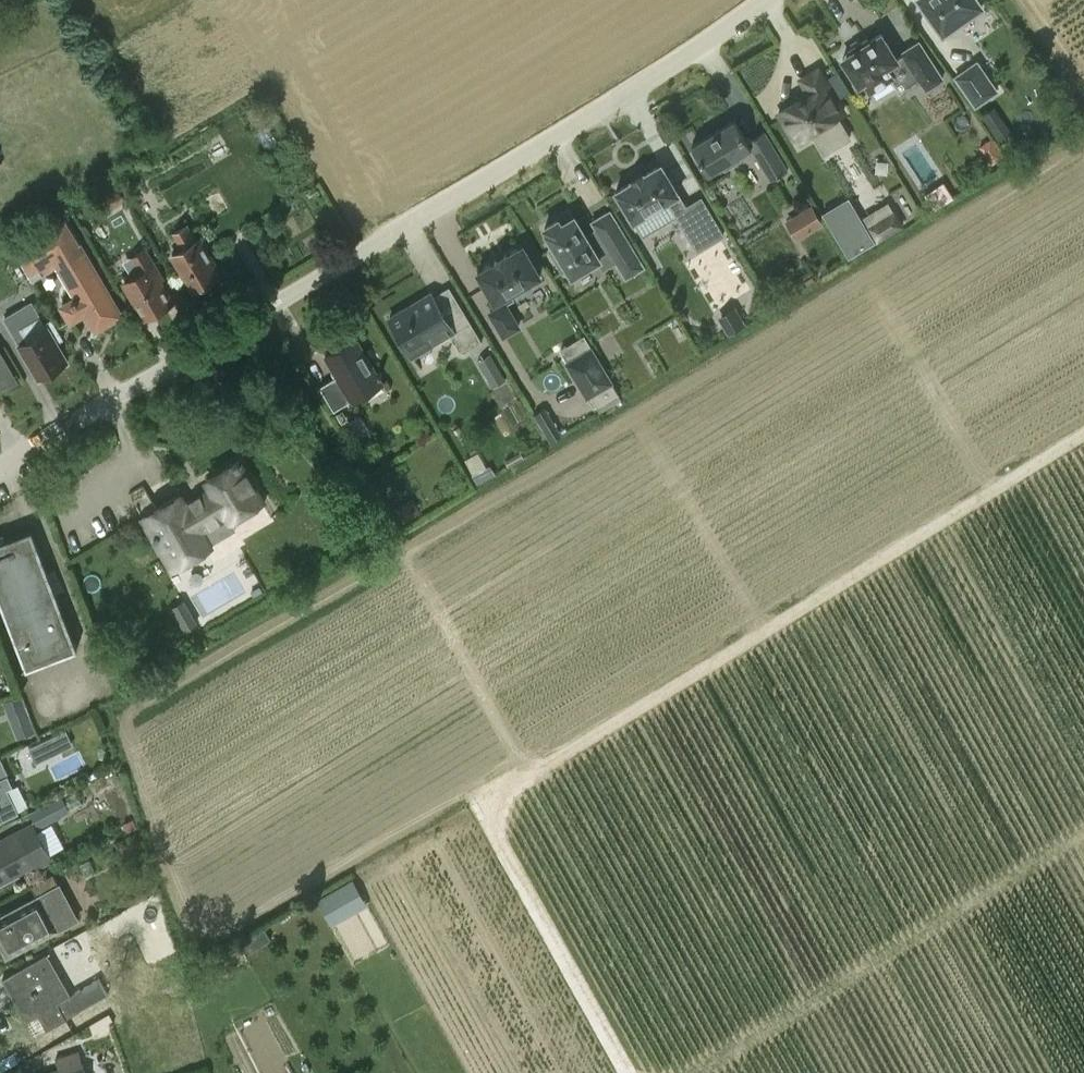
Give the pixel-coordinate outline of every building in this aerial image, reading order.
[(942,32),(981,4),(978,0),(919,0),(942,32)] [(943,77),(918,40),(901,51),(903,53),(896,57),(880,33),(869,40),(867,36),(867,35),(847,47),(848,48),(849,48),(851,52),(841,58),(859,85),(864,82),(870,91),(890,77),(900,92),(920,79),(926,88),(943,77)] [(975,104),(996,89),(976,61),(955,76),(975,104)] [(843,110),(817,68),(800,78),(809,93),(778,112),(795,140),(807,132),(811,138),(814,136),(824,152),(849,137),(836,115),(843,110)] [(994,106),(982,116),(992,129),(1005,119),(994,106)] [(787,168),(764,129),(747,139),(734,118),(692,144),(694,148),(691,149),(698,161),(701,159),(708,172),(722,164),(725,168),(740,158),(737,154),(751,146),(771,178),(787,168)] [(979,146),(991,164),(1004,155),(991,137),(979,146)] [(633,179),(616,190),(643,235),(677,215),(697,249),(723,233),(701,196),(685,205),(660,163),(643,173),(642,171),(632,177),(633,179)] [(125,179),(119,183),(125,194),(131,190),(125,179)] [(126,200),(117,184),(95,197),(106,213),(126,200)] [(848,198),(824,213),(849,255),(873,240),(848,198)] [(811,205),(786,220),(797,238),(822,223),(811,205)] [(868,224),(866,225),(876,242),(905,224),(895,208),(893,209),(868,224)] [(644,268),(609,210),(593,220),(597,228),(586,235),(574,215),(561,223),(558,218),(545,226),(548,231),(546,232),(555,246),(550,249),(563,269),(567,267),(572,274),(598,258),(603,266),(616,259),(627,278),(644,268)] [(79,242),(64,218),(13,248),(32,280),(57,264),(77,297),(61,306),(70,320),(85,311),(96,329),(121,314),(78,243),(79,242)] [(170,254),(191,290),(220,272),(199,237),(196,239),(187,224),(173,233),(181,247),(170,254)] [(523,244),(477,270),(495,300),(498,306),(490,311),(503,334),(518,325),(505,303),(514,298),(510,291),(540,274),(523,244)] [(124,281),(145,317),(172,301),(160,280),(163,278),(145,248),(131,256),(140,271),(124,281)] [(451,332),(463,352),(482,341),(462,308),(446,318),(431,292),(389,317),(412,355),(451,332)] [(32,301),(4,316),(19,342),(17,343),(38,380),(70,362),(57,341),(62,338),(51,318),(44,322),(32,301)] [(735,309),(721,319),(730,332),(744,323),(735,309)] [(584,334),(560,348),(567,360),(565,361),(587,398),(589,396),(595,407),(619,393),(613,383),(592,345),(591,346),(584,334)] [(351,399),(352,402),(383,383),(356,337),(325,355),(337,376),(320,386),(334,410),(351,399)] [(2,387),(15,379),(0,353),(0,383),(2,387)] [(493,384),(504,378),(496,365),(486,371),(493,384)] [(545,407),(535,413),(551,440),(561,434),(545,407)] [(342,411),(338,413),(343,422),(347,419),(342,411)] [(210,546),(202,531),(228,515),(230,520),(263,500),(240,460),(206,480),(211,488),(185,503),(180,495),(142,518),(172,569),(210,546)] [(412,499),(395,509),(402,520),(419,510),(412,499)] [(5,538),(0,540),(0,603),(25,669),(77,649),(31,528),(5,538)] [(179,621),(184,629),(196,622),(191,613),(179,621)] [(20,694),(3,701),(18,737),(35,730),(20,694)] [(66,730),(52,736),(59,751),(73,744),(66,730)] [(9,775),(0,757),(0,779),(9,775)] [(33,823),(0,841),(0,883),(17,874),(16,873),(34,863),(36,867),(52,859),(36,829),(59,817),(51,801),(28,814),(33,823)] [(133,819),(124,823),(128,830),(136,826),(133,819)] [(36,896),(0,915),(0,946),(6,957),(78,919),(53,872),(30,885),(36,896)] [(349,877),(313,897),(327,922),(363,902),(349,877)] [(264,927),(241,941),(248,952),(271,938),(264,927)] [(100,979),(70,996),(46,953),(3,977),(28,1021),(40,1014),(48,1028),(65,1019),(108,994),(100,979)] [(78,1050),(56,1057),(60,1067),(43,1072),(85,1072),(78,1050)]
